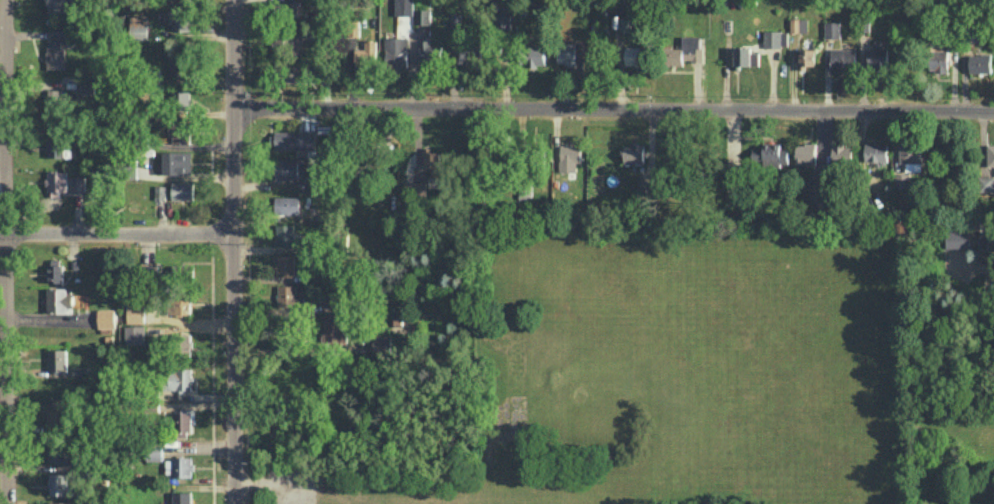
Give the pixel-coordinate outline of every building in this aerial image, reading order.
[(47,13),(66,12),(66,7),(74,7),(74,0),(46,0),(47,13)] [(414,15),(413,0),(395,0),(395,16),(414,15)] [(171,31),(191,31),(191,9),(170,9),(171,31)] [(430,24),(431,9),(416,9),(416,24),(430,24)] [(148,14),(131,14),(130,37),(148,38),(148,14)] [(807,32),(807,18),(790,19),(790,32),(807,32)] [(840,37),(840,21),(824,21),(825,37),(840,37)] [(66,69),(65,43),(71,43),(71,29),(47,30),(48,70),(66,69)] [(763,31),(763,47),(788,47),(787,30),(763,31)] [(274,54),(288,55),(289,36),(275,35),(274,54)] [(703,61),(703,48),(699,48),(699,36),(681,36),(682,47),(665,47),(665,65),(683,64),(683,62),(703,61)] [(385,37),(385,69),(407,68),(407,37),(385,37)] [(377,41),(365,40),(365,48),(355,48),(354,66),(376,67),(377,41)] [(440,64),(440,46),(430,45),(430,40),(420,40),(419,63),(440,64)] [(889,67),(888,40),(879,40),(880,45),(867,45),(867,67),(889,67)] [(576,64),(576,59),(587,59),(586,41),(556,42),(557,65),(576,64)] [(456,62),(476,61),(475,44),(455,44),(456,62)] [(545,65),(545,45),(533,45),(532,64),(545,65)] [(626,65),(645,65),(645,46),(625,47),(626,65)] [(734,65),(759,65),(759,53),(751,52),(751,47),(734,47),(734,65)] [(831,48),(830,71),(855,71),(856,48),(831,48)] [(799,49),(800,67),(815,66),(814,49),(799,49)] [(949,49),(929,50),(929,72),(949,71),(949,49)] [(991,73),(991,54),(969,54),(969,72),(991,73)] [(170,75),(189,75),(190,57),(170,56),(170,75)] [(64,112),(63,89),(47,90),(49,113),(64,112)] [(192,91),(177,90),(176,107),(192,107),(192,91)] [(48,131),(47,156),(65,157),(66,132),(48,131)] [(275,149),(316,148),(316,131),(275,131),(275,149)] [(816,144),(796,143),(796,162),(815,162),(816,144)] [(832,163),(852,163),(852,144),(832,143),(832,163)] [(865,161),(887,161),(887,143),(865,143),(865,161)] [(906,171),(922,171),(921,143),(899,144),(900,164),(905,163),(906,171)] [(560,144),(560,171),(576,172),(576,161),(581,161),(581,144),(560,144)] [(623,163),(644,164),(644,144),(624,144),(623,163)] [(752,165),(788,166),(788,145),(753,144),(752,165)] [(442,150),(423,149),(422,168),(441,169),(442,150)] [(192,152),(164,151),(164,174),(192,174),(192,152)] [(276,180),(300,180),(299,157),(275,158),(276,180)] [(68,170),(48,171),(48,193),(69,193),(68,170)] [(910,187),(910,173),(895,173),(896,188),(910,187)] [(87,191),(86,175),(72,176),(73,191),(87,191)] [(980,175),(979,191),(993,192),(993,176),(980,175)] [(173,200),(194,200),(194,182),(173,181),(173,200)] [(809,200),(825,199),(825,183),(808,183),(809,200)] [(166,200),(166,185),(156,185),(156,200),(166,200)] [(300,196),(276,196),(276,213),(300,213),(300,196)] [(300,245),(300,231),(295,231),(296,224),(276,223),(276,245),(300,245)] [(946,249),(970,248),(970,229),(946,230),(946,249)] [(993,250),(993,235),(979,235),(980,251),(993,250)] [(296,255),(277,254),(276,275),(295,276),(296,255)] [(49,282),(63,282),(63,259),(49,259),(49,282)] [(183,262),(173,262),(173,273),(183,272),(183,262)] [(297,285),(279,284),(278,306),(297,306),(297,285)] [(48,288),(48,312),(71,312),(71,288),(48,288)] [(169,314),(191,314),(191,294),(169,294),(169,314)] [(144,303),(127,304),(128,322),(145,322),(144,303)] [(98,327),(115,327),(115,308),(98,309),(98,327)] [(347,342),(347,332),(343,332),(344,314),(323,313),(323,342),(347,342)] [(126,343),(146,343),(145,324),(126,325),(126,343)] [(192,355),(191,332),(175,333),(176,356),(192,355)] [(373,355),(390,354),(390,335),(372,335),(373,355)] [(67,370),(67,348),(48,348),(48,370),(67,370)] [(192,389),(191,368),(165,369),(165,390),(192,389)] [(50,429),(60,430),(60,422),(68,422),(68,398),(51,398),(50,429)] [(190,412),(172,413),(172,437),(191,437),(190,412)] [(147,442),(147,460),(162,460),(163,442),(147,442)] [(48,461),(73,460),(72,443),(48,443),(48,461)] [(192,458),(166,457),(166,476),(192,476),(192,458)] [(67,473),(49,473),(49,495),(74,495),(73,484),(67,485),(67,473)] [(192,491),(172,492),(173,503),(192,503),(192,491)]
